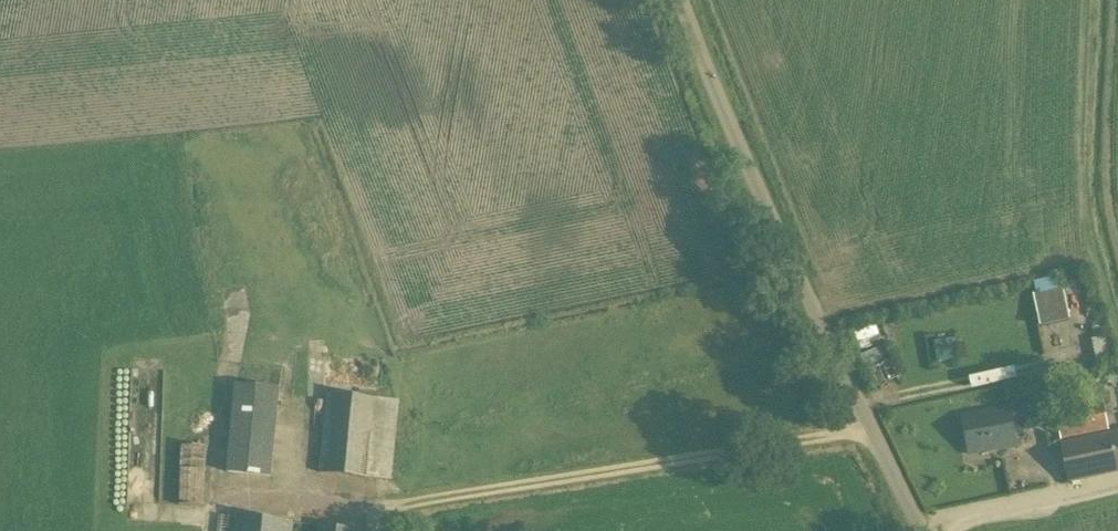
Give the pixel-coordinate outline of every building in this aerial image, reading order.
[(1062,288),(1033,293),(1039,327),(1069,321),(1062,288)] [(936,363),(960,359),(957,338),(933,341),(936,363)] [(1117,379),(1117,372),(1108,367),(1101,379),(1114,386),(1117,379)] [(271,477),(280,388),(235,384),(227,473),(271,477)] [(391,480),(399,401),(327,393),(319,473),(391,480)] [(1046,398),(1008,406),(962,415),(970,455),(1016,445),(1011,423),(1029,419),(1030,424),(1050,420),(1046,398)] [(1061,441),(1109,431),(1102,402),(1056,411),(1061,441)] [(1061,444),(1069,484),(1117,474),(1117,433),(1061,444)] [(204,506),(207,447),(181,446),(178,505),(204,506)] [(237,517),(218,516),(217,530),(292,530),(292,523),(237,517)]
